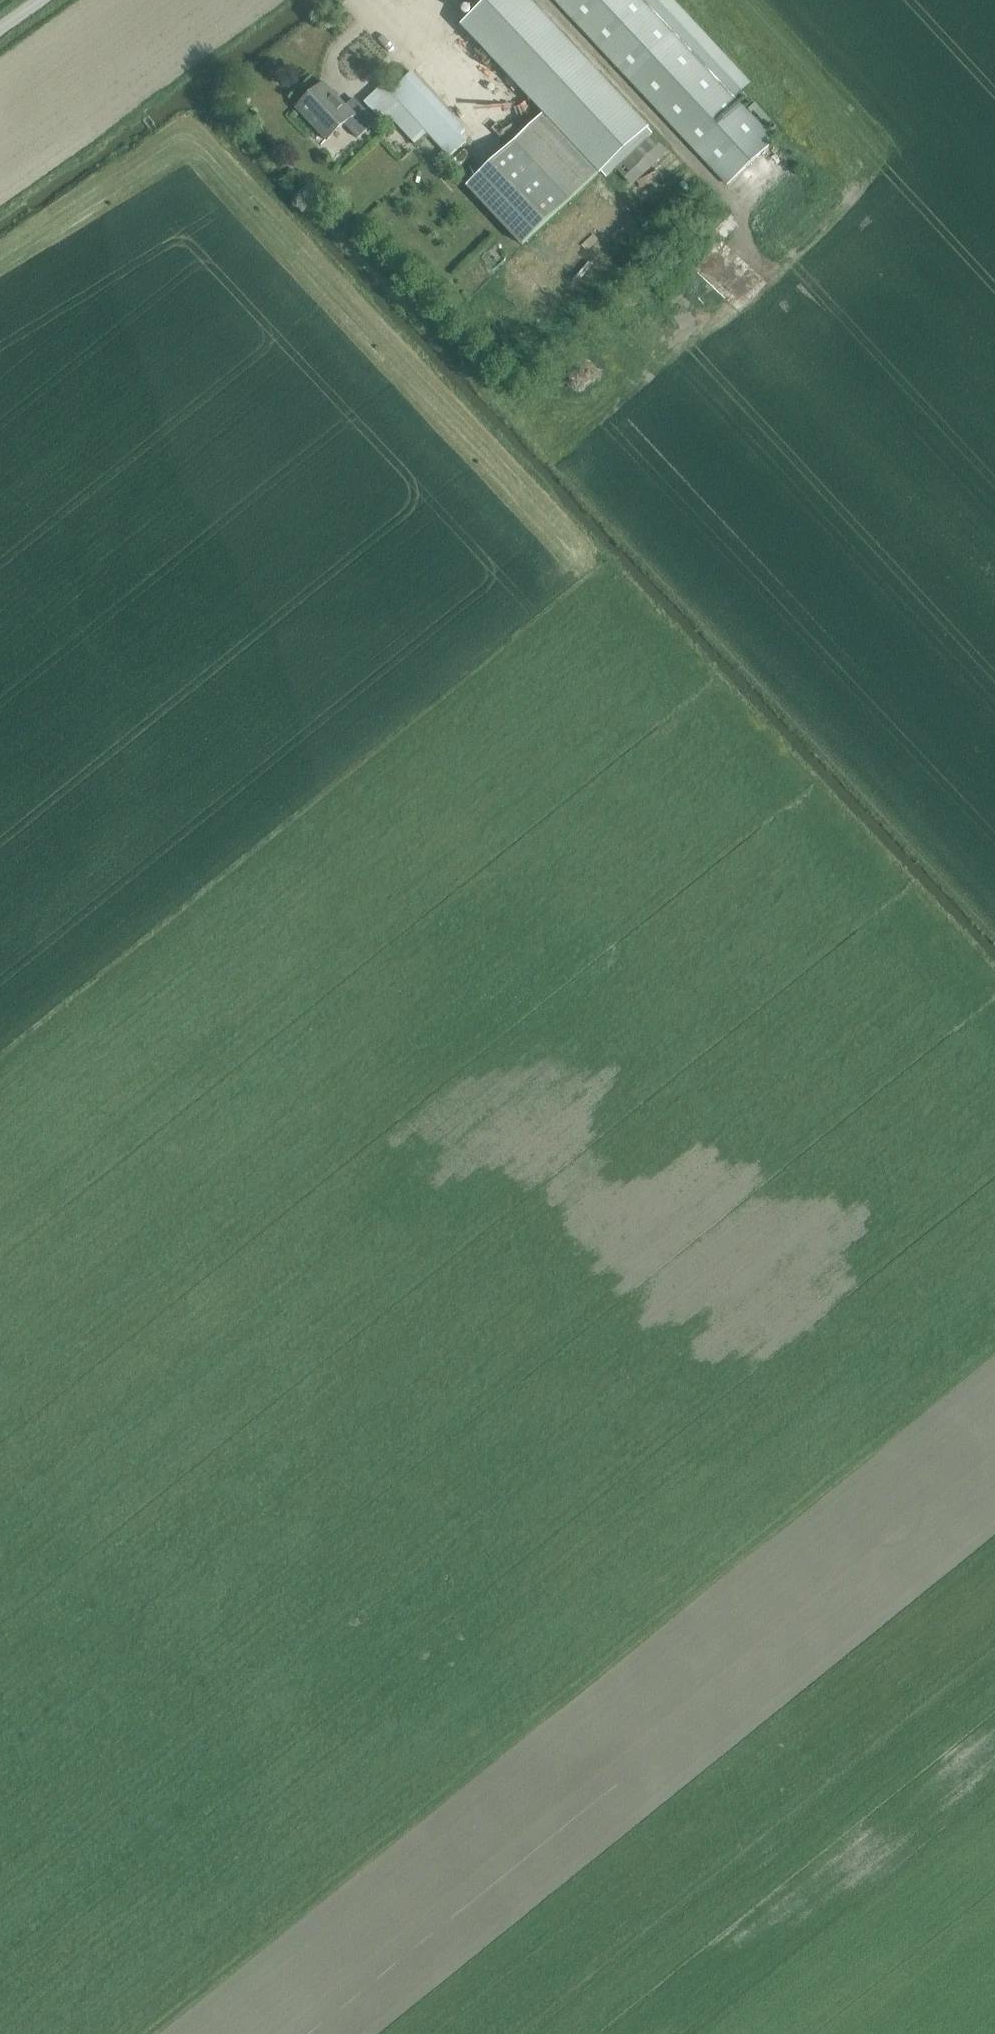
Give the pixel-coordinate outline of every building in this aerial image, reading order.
[(651,132),(528,0),(489,0),(464,24),(546,112),(467,185),(522,244),(601,171),(605,176),(615,167),(633,186),(670,153),(651,132)] [(729,184),(774,141),(642,0),(557,0),(729,184)] [(384,87),(366,104),(384,122),(402,105),(450,157),(467,142),(461,135),(466,130),(412,71),(389,93),(384,87)] [(299,106),(329,138),(344,124),(358,138),(376,121),(357,101),(347,110),(335,98),(337,96),(324,82),(299,106)] [(404,128),(414,138),(422,131),(413,120),(404,128)]
